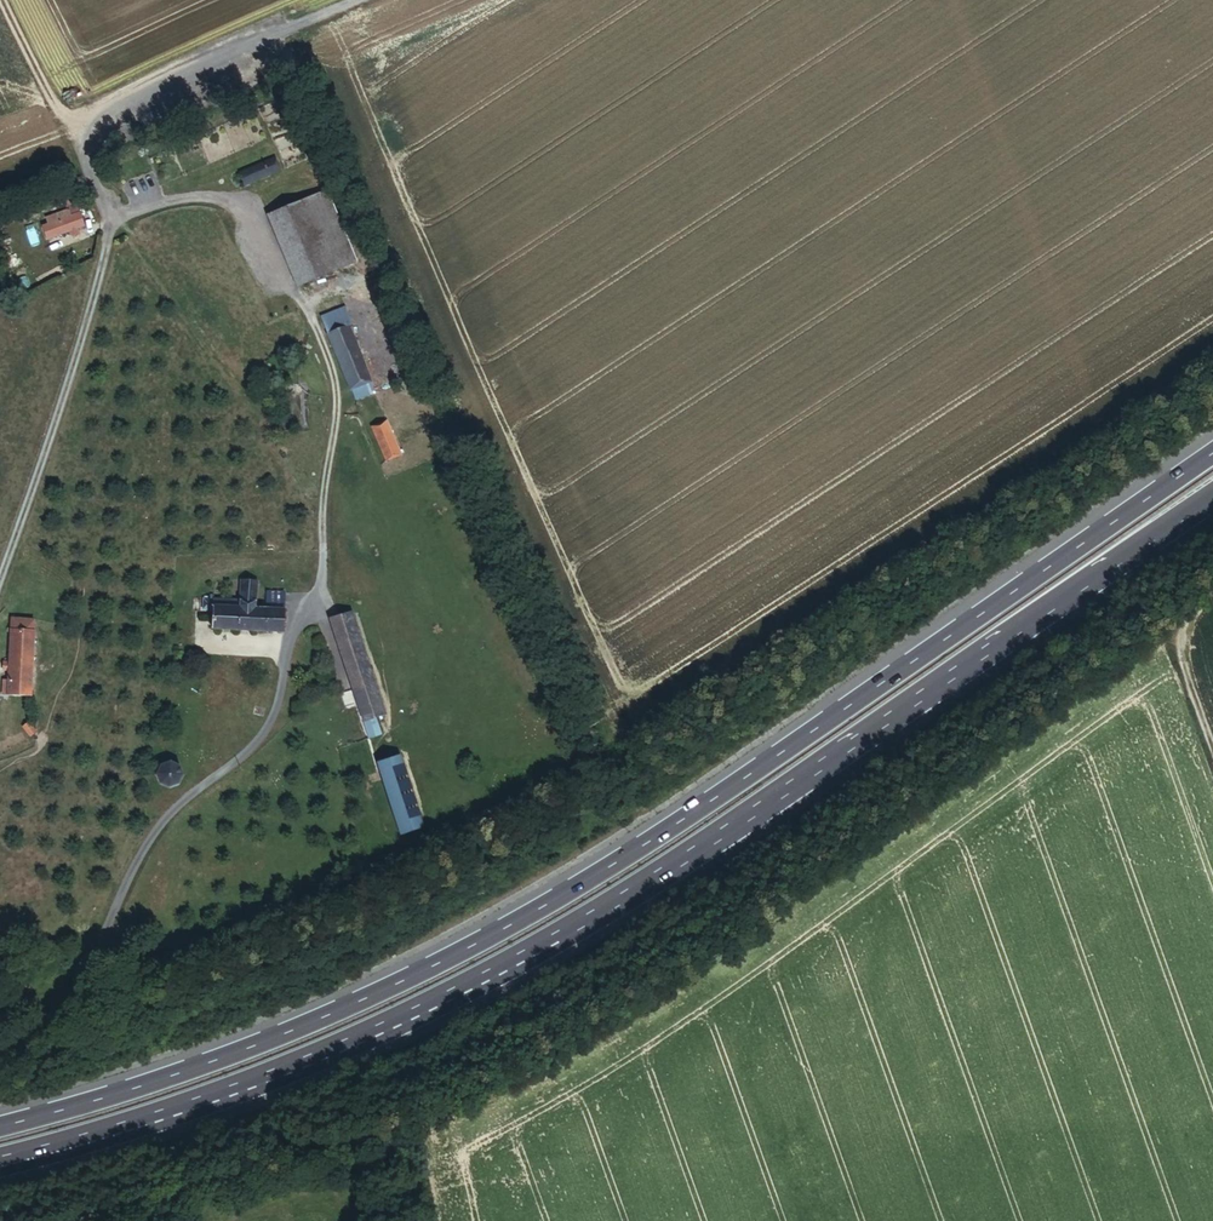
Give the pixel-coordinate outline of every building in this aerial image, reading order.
[(268,92),(271,101),(291,92),(288,84),(268,92)] [(279,149),(253,160),(256,166),(266,162),(276,158),(281,171),(287,168),(279,149)] [(276,158),(266,162),(271,175),(281,171),(276,158)] [(245,186),(271,175),(266,162),(256,166),(240,173),(245,186)] [(319,195),(279,211),(308,282),(348,265),(319,195)] [(308,282),(279,211),(270,214),(299,285),(308,282)] [(80,213),(52,222),(56,236),(84,226),(80,213)] [(322,317),(329,335),(348,327),(353,325),(346,308),(322,317)] [(348,327),(329,335),(356,399),(368,394),(364,385),(370,382),(348,327)] [(387,422),(373,428),(387,461),(401,455),(387,422)] [(257,585),(229,585),(229,603),(205,602),(204,615),(213,615),(213,632),(284,634),(285,611),(271,611),(256,611),(257,585)] [(271,597),(271,611),(285,611),(285,598),(271,597)] [(385,717),(352,614),(330,621),(369,740),(382,736),(377,720),(385,717)] [(40,620),(17,618),(12,681),(9,681),(7,696),(34,698),(40,620)] [(399,757),(377,764),(400,836),(422,829),(399,757)] [(179,779),(179,776),(179,773),(178,770),(176,768),(174,766),(171,765),(168,765),(165,765),(163,766),(160,768),(158,770),(157,773),(156,776),(157,779),(157,781),(159,784),(161,786),(164,787),(166,788),(169,788),(172,787),(175,786),(177,784),(178,781),(179,779)]
